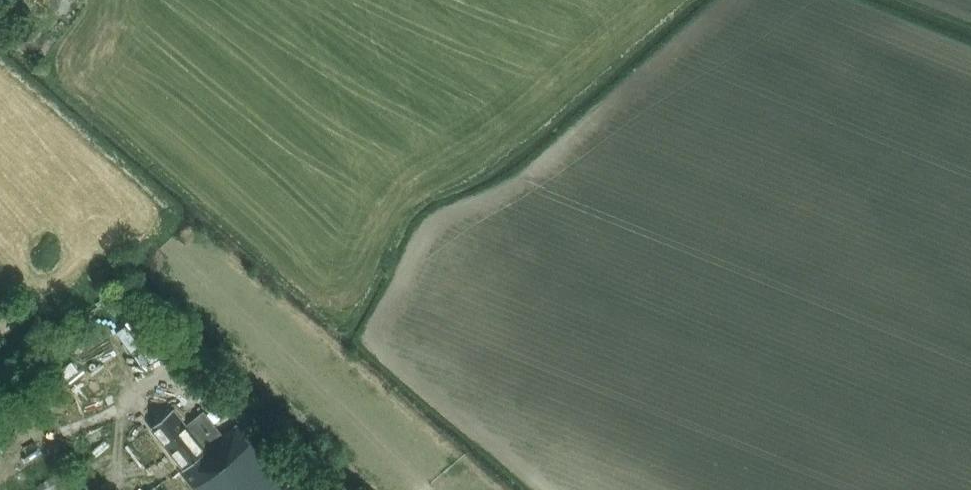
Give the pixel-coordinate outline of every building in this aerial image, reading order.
[(203,411),(186,425),(173,409),(150,428),(183,469),(181,471),(195,489),(220,489),(262,457),(237,425),(223,436),(203,411)] [(220,489),(288,489),(262,457),(220,489)]
